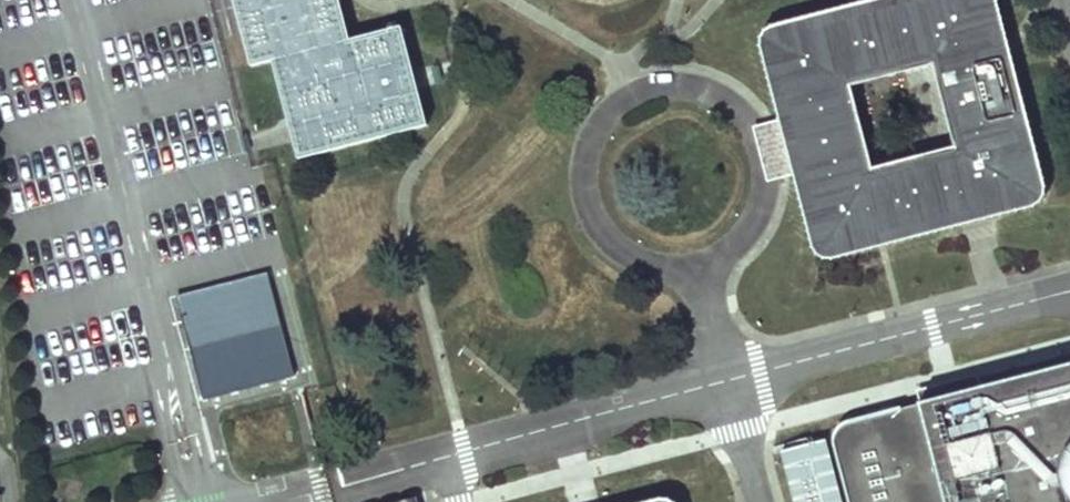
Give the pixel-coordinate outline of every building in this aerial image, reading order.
[(340,0),(235,0),(252,67),(273,61),(299,159),(428,125),(402,26),(351,39),(340,0)] [(810,246),(812,251),(815,254),(818,256),(822,258),(826,259),(832,259),(838,258),(1029,209),(1035,207),(1040,203),(1044,200),(1046,196),(1047,190),(1047,185),(1046,180),(1001,0),(870,0),(780,22),(775,24),(772,26),(770,28),(766,33),(765,37),(764,40),(764,45),(765,51),(780,119),(794,177),(808,240),(810,246)] [(765,184),(794,177),(780,119),(751,126),(765,184)] [(848,421),(843,423),(840,426),(837,429),(834,433),(833,438),(834,445),(849,501),(1069,501),(1069,368),(848,421)] [(826,440),(782,451),(795,501),(842,501),(826,440)]
